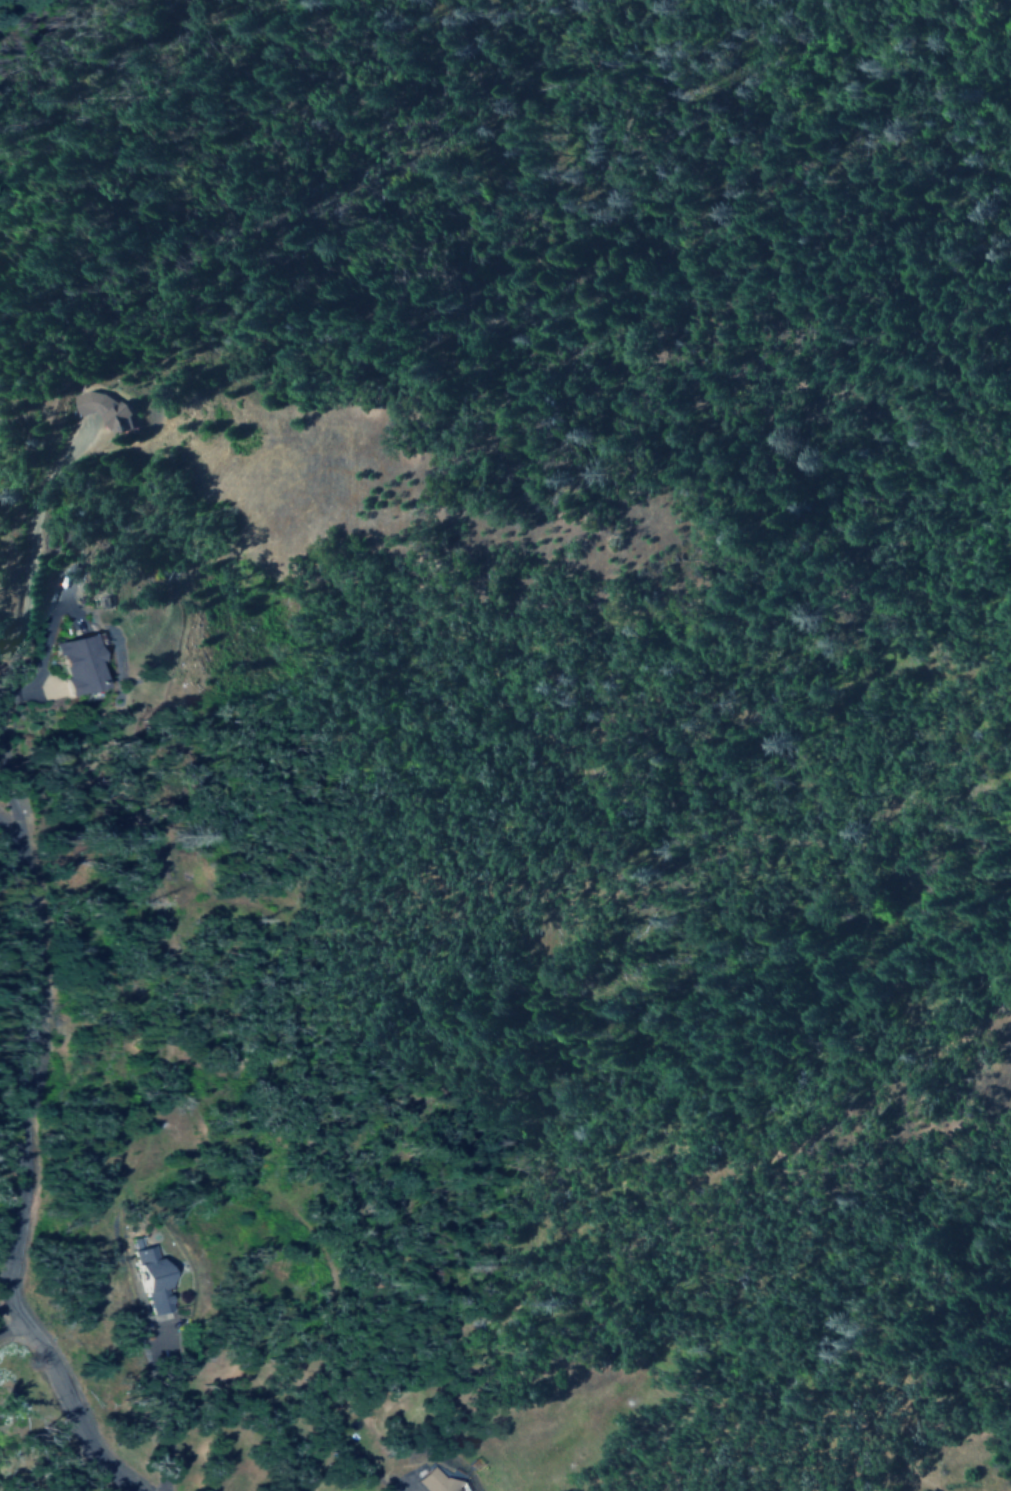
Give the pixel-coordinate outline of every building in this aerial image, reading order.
[(76,405),(115,424),(111,432),(127,440),(141,411),(86,384),(76,405)] [(55,642),(69,695),(104,686),(97,659),(99,658),(92,632),(55,642)] [(152,1315),(172,1311),(168,1291),(170,1291),(159,1244),(136,1249),(152,1315)] [(415,1482),(424,1490),(462,1490),(433,1463),(415,1482)]
